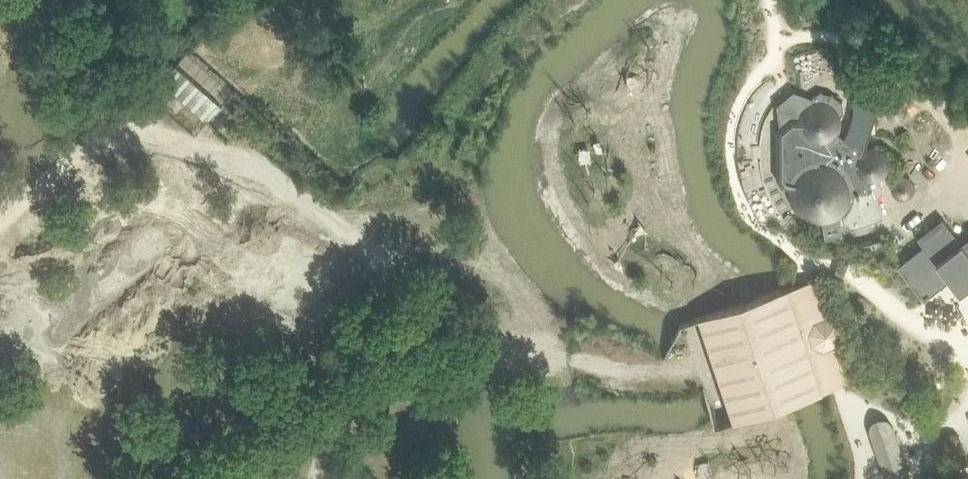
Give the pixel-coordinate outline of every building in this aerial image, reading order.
[(170,90),(207,121),(222,104),(176,63),(159,80),(170,90)] [(781,124),(777,129),(778,178),(783,186),(790,187),(790,194),(792,199),(794,204),(797,209),(801,213),(805,216),(812,219),(817,220),(821,220),(823,220),(825,233),(843,230),(838,215),(846,213),(850,227),(884,216),(870,178),(885,172),(889,166),(889,161),(888,156),(886,152),(882,148),(873,142),(867,141),(864,142),(860,145),(858,143),(857,142),(856,142),(854,142),(851,142),(840,132),(841,126),(842,117),(841,115),(844,108),(841,98),(831,93),(820,91),(813,97),(812,100),(808,101),(806,97),(789,98),(781,107),(781,124)] [(857,93),(854,95),(852,99),(851,103),(852,107),(854,111),(857,114),(861,115),(865,115),(869,114),(873,111),(875,108),(876,104),(875,99),(873,96),(870,93),(866,91),(861,91),(857,93)] [(906,100),(902,97),(898,96),(893,96),(889,97),(886,100),(884,104),(883,108),(884,113),(886,116),(889,119),(893,121),(898,121),(902,119),(906,116),(908,113),(909,108),(908,104),(906,100)] [(915,186),(914,182),(912,178),(908,176),(904,175),(900,175),(896,176),(893,179),(891,183),(891,187),(891,191),(894,195),(897,198),(901,199),(905,199),(909,197),(912,194),(914,190),(915,186)] [(897,264),(923,298),(949,278),(956,287),(960,293),(967,287),(967,237),(962,241),(943,216),(917,236),(923,244),(897,264)] [(699,317),(733,420),(792,401),(822,391),(832,387),(840,385),(849,381),(837,344),(842,333),(838,321),(827,315),(815,279),(809,281),(798,284),(791,287),(769,294),(699,317)]
